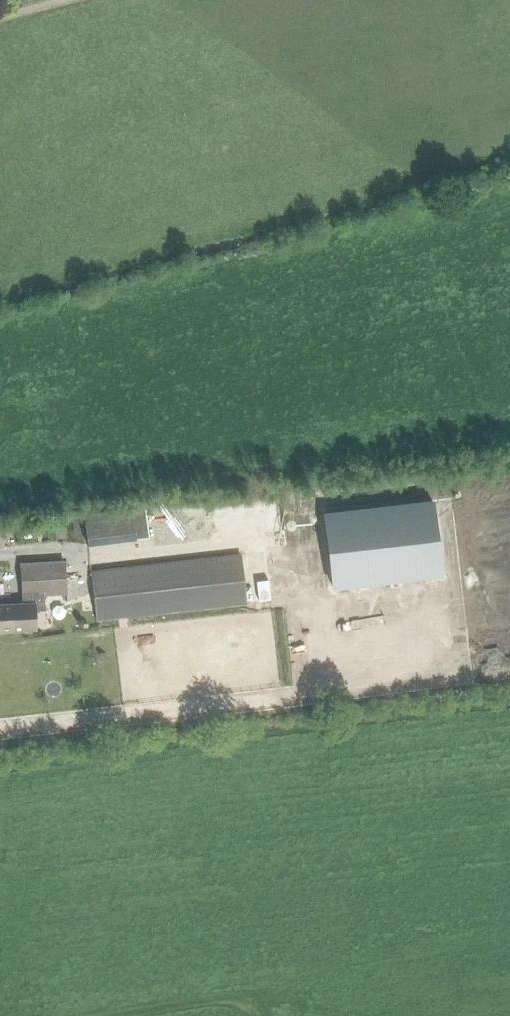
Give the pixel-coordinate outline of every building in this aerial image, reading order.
[(324,514),(333,586),(441,574),(433,501),(324,514)] [(145,507),(132,508),(136,539),(149,537),(146,509),(145,507)] [(241,555),(91,572),(96,620),(246,603),(241,555)] [(0,604),(0,630),(36,628),(35,611),(45,611),(44,593),(67,592),(65,561),(22,564),(24,595),(25,595),(26,603),(0,604)]
